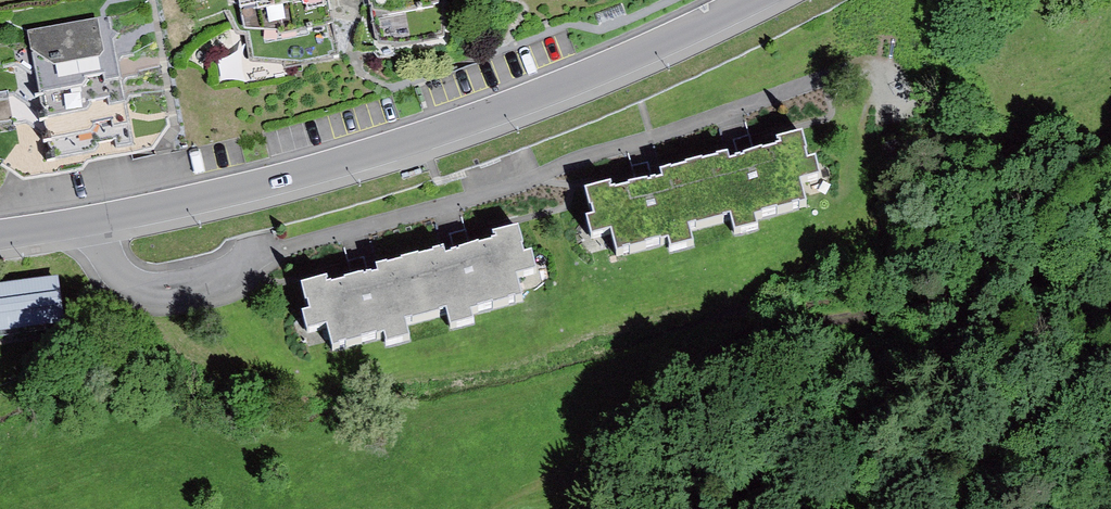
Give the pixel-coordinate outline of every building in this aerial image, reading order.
[(244,30),(250,60),(287,67),(341,58),(329,0),(239,0),(244,30)] [(379,45),(397,48),(443,38),(446,23),(438,3),(438,0),(371,0),(379,45)] [(110,16),(26,30),(47,159),(131,146),(110,16)] [(725,154),(695,162),(711,223),(725,219),(730,238),(762,229),(759,218),(808,206),(802,180),(819,176),(815,160),(806,162),(799,136),(780,141),(781,148),(742,158),(727,162),(725,154)] [(610,184),(587,190),(594,217),(587,219),(592,238),(610,233),(616,255),(666,242),(669,253),(695,246),(690,229),(711,223),(695,162),(662,171),(664,179),(650,183),(612,193),(610,184)] [(441,251),(414,259),(429,316),(444,312),(450,331),(479,324),(476,313),(523,300),(516,276),(535,271),(530,254),(523,257),(515,229),(494,235),(496,242),(460,251),(442,256),(441,251)] [(330,277),(302,286),(311,315),(303,313),(309,336),(327,331),(333,351),(382,336),(386,347),(413,339),(408,323),(429,316),(414,259),(376,268),(378,273),(364,277),(329,286),(330,277)] [(64,323),(58,276),(0,284),(0,332),(64,323)]
